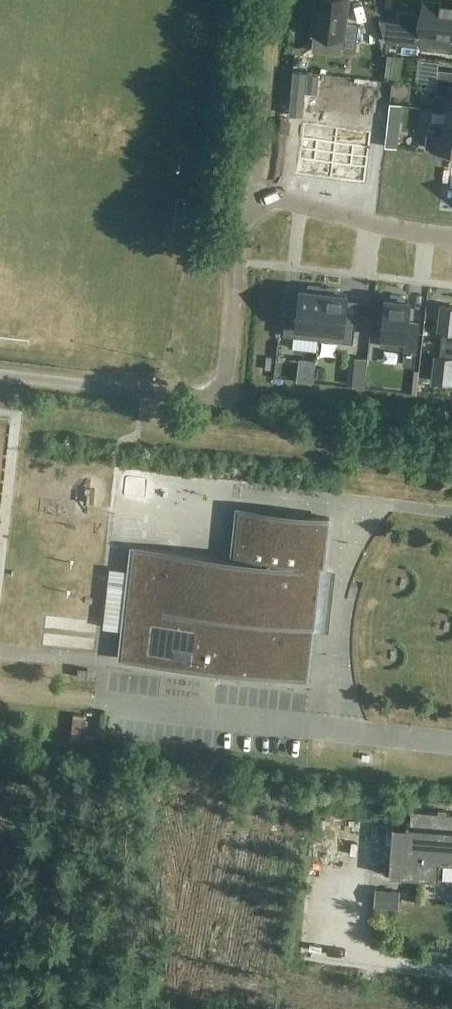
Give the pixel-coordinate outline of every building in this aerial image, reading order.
[(313,34),(343,37),(342,47),(356,49),(359,25),(345,23),(347,0),(317,0),(313,34)] [(379,17),(384,39),(420,44),(421,34),(451,37),(451,3),(426,0),(423,0),(422,12),(400,9),(398,19),(379,17)] [(451,110),(451,70),(438,68),(435,93),(445,95),(443,109),(451,110)] [(443,109),(443,110),(448,110),(446,124),(428,122),(425,147),(451,150),(451,110),(443,109)] [(337,128),(303,124),(297,175),(331,179),(337,128)] [(331,179),(364,183),(370,132),(337,128),(331,179)] [(286,309),(283,335),(318,339),(324,287),(308,285),(308,289),(300,288),(297,310),(286,309)] [(324,287),(318,339),(353,343),(356,316),(345,315),(347,294),(339,293),(340,289),(324,287)] [(385,298),(380,345),(404,348),(402,364),(414,365),(418,323),(407,322),(410,301),(404,300),(405,296),(391,294),(391,298),(385,298)] [(436,330),(442,330),(441,342),(451,343),(451,305),(439,304),(436,330)] [(431,380),(451,382),(451,343),(441,342),(439,354),(434,354),(431,380)] [(130,573),(124,625),(120,658),(308,679),(316,628),(328,630),(333,593),(336,569),(326,568),(326,565),(334,517),(238,507),(232,558),(133,547),(130,573)] [(392,824),(389,874),(399,875),(400,881),(401,880),(401,879),(408,877),(408,876),(438,878),(439,860),(451,861),(451,813),(446,813),(447,810),(439,809),(439,812),(411,810),(410,827),(393,826),(393,824),(392,824)] [(398,907),(400,891),(376,889),(374,905),(398,907)]
